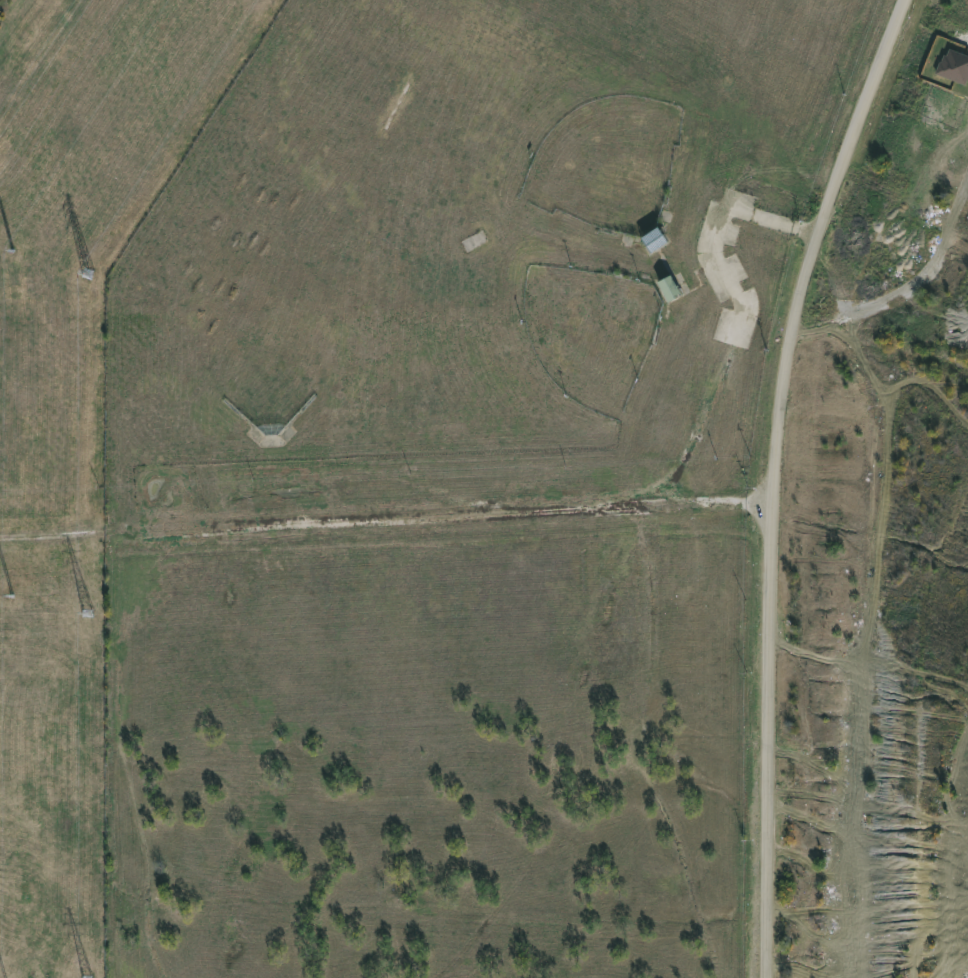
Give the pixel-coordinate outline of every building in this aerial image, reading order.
[(654,252),(643,237),(660,225),(671,240),(654,252)] [(673,308),(671,309),(660,288),(677,279),(688,300),(673,308)]
